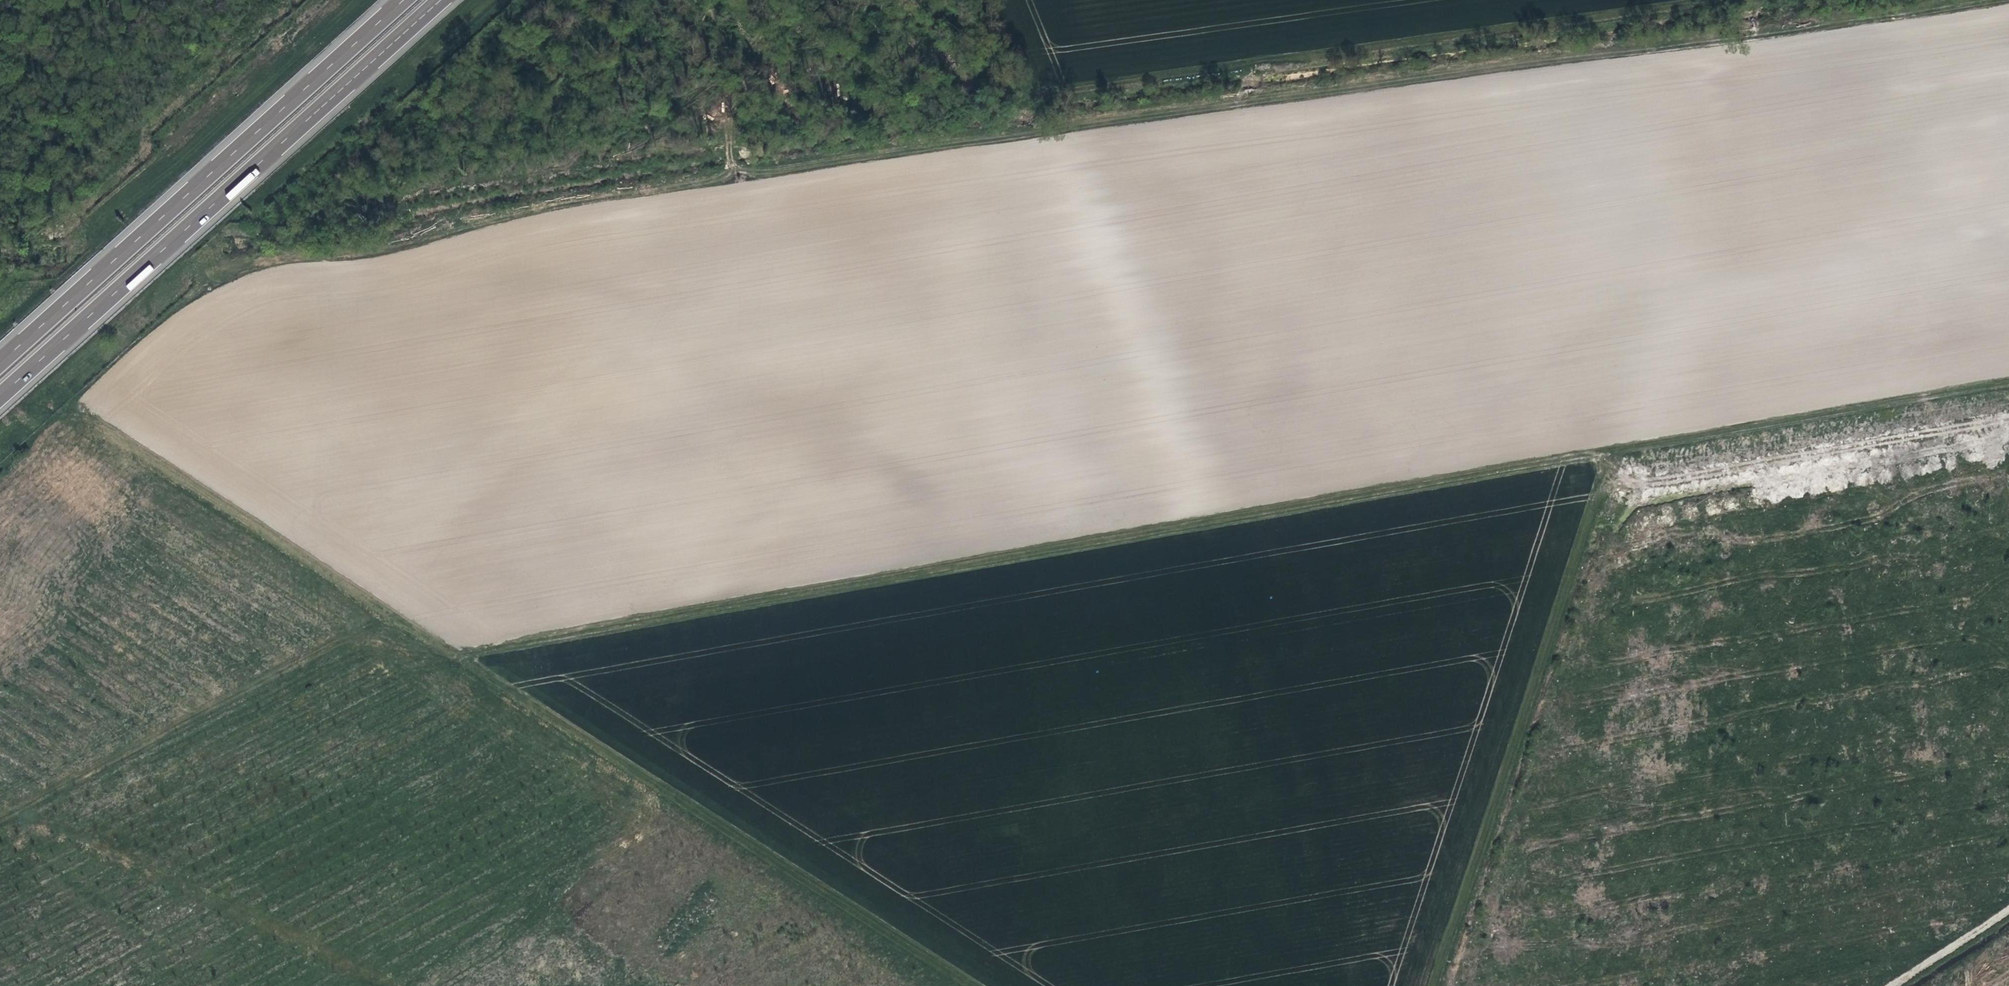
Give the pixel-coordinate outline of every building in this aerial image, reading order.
[(131,291),(154,270),(149,264),(126,285),(131,291)]
